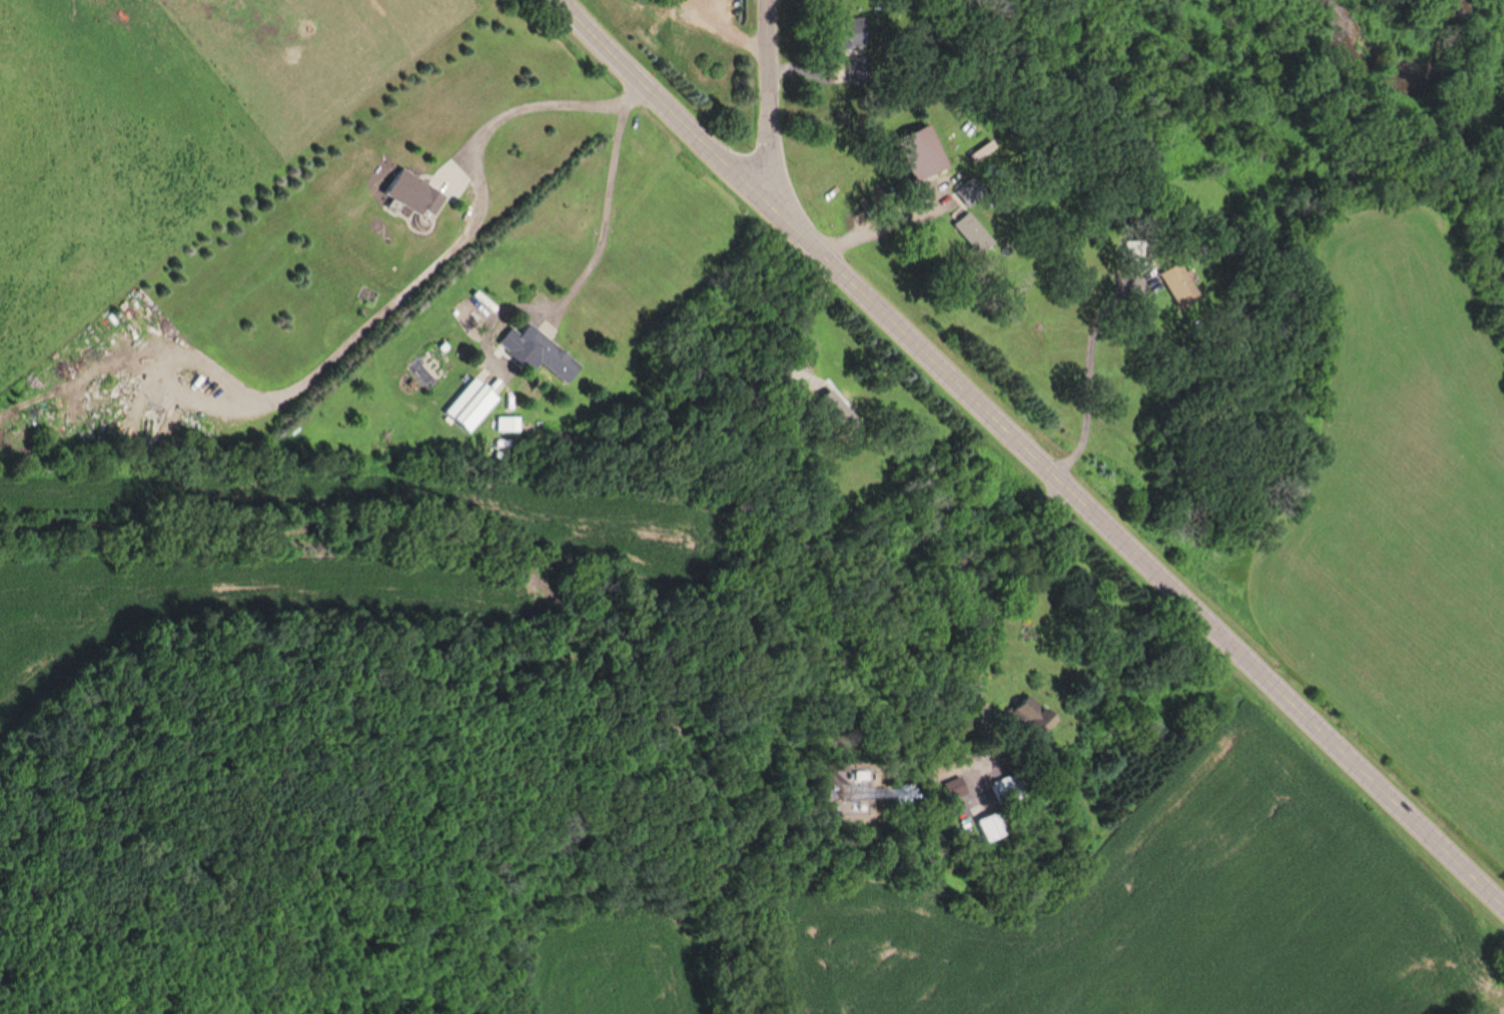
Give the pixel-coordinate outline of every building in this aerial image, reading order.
[(839,28),(822,28),(822,50),(852,50),(852,28),(839,28)] [(938,170),(918,127),(886,141),(905,184),(938,170)] [(415,214),(418,209),(430,216),(442,195),(394,168),(379,194),(415,214)] [(959,209),(978,194),(967,179),(947,194),(959,209)] [(970,256),(986,242),(961,213),(945,226),(970,256)] [(1116,271),(1140,269),(1139,242),(1114,243),(1116,271)] [(1148,273),(1165,311),(1187,301),(1171,263),(1148,273)] [(565,385),(581,367),(535,328),(520,346),(565,385)] [(444,415),(471,435),(499,398),(472,378),(444,415)] [(1029,735),(1047,729),(1042,714),(1024,720),(1029,735)] [(1022,796),(1012,773),(988,783),(998,806),(1022,796)] [(951,801),(966,793),(958,777),(943,786),(951,801)] [(1005,834),(995,811),(975,820),(985,843),(1005,834)]
